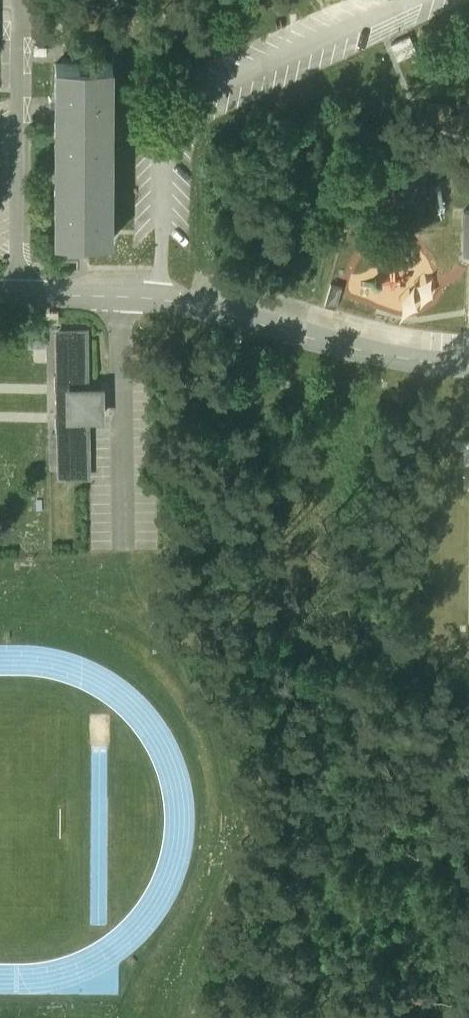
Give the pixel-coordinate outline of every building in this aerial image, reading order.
[(110,67),(51,67),(52,241),(111,241),(110,67)] [(90,326),(55,327),(57,389),(58,418),(59,479),(87,478),(93,478),(92,421),(107,420),(106,384),(96,385),(91,385),(90,326)]
